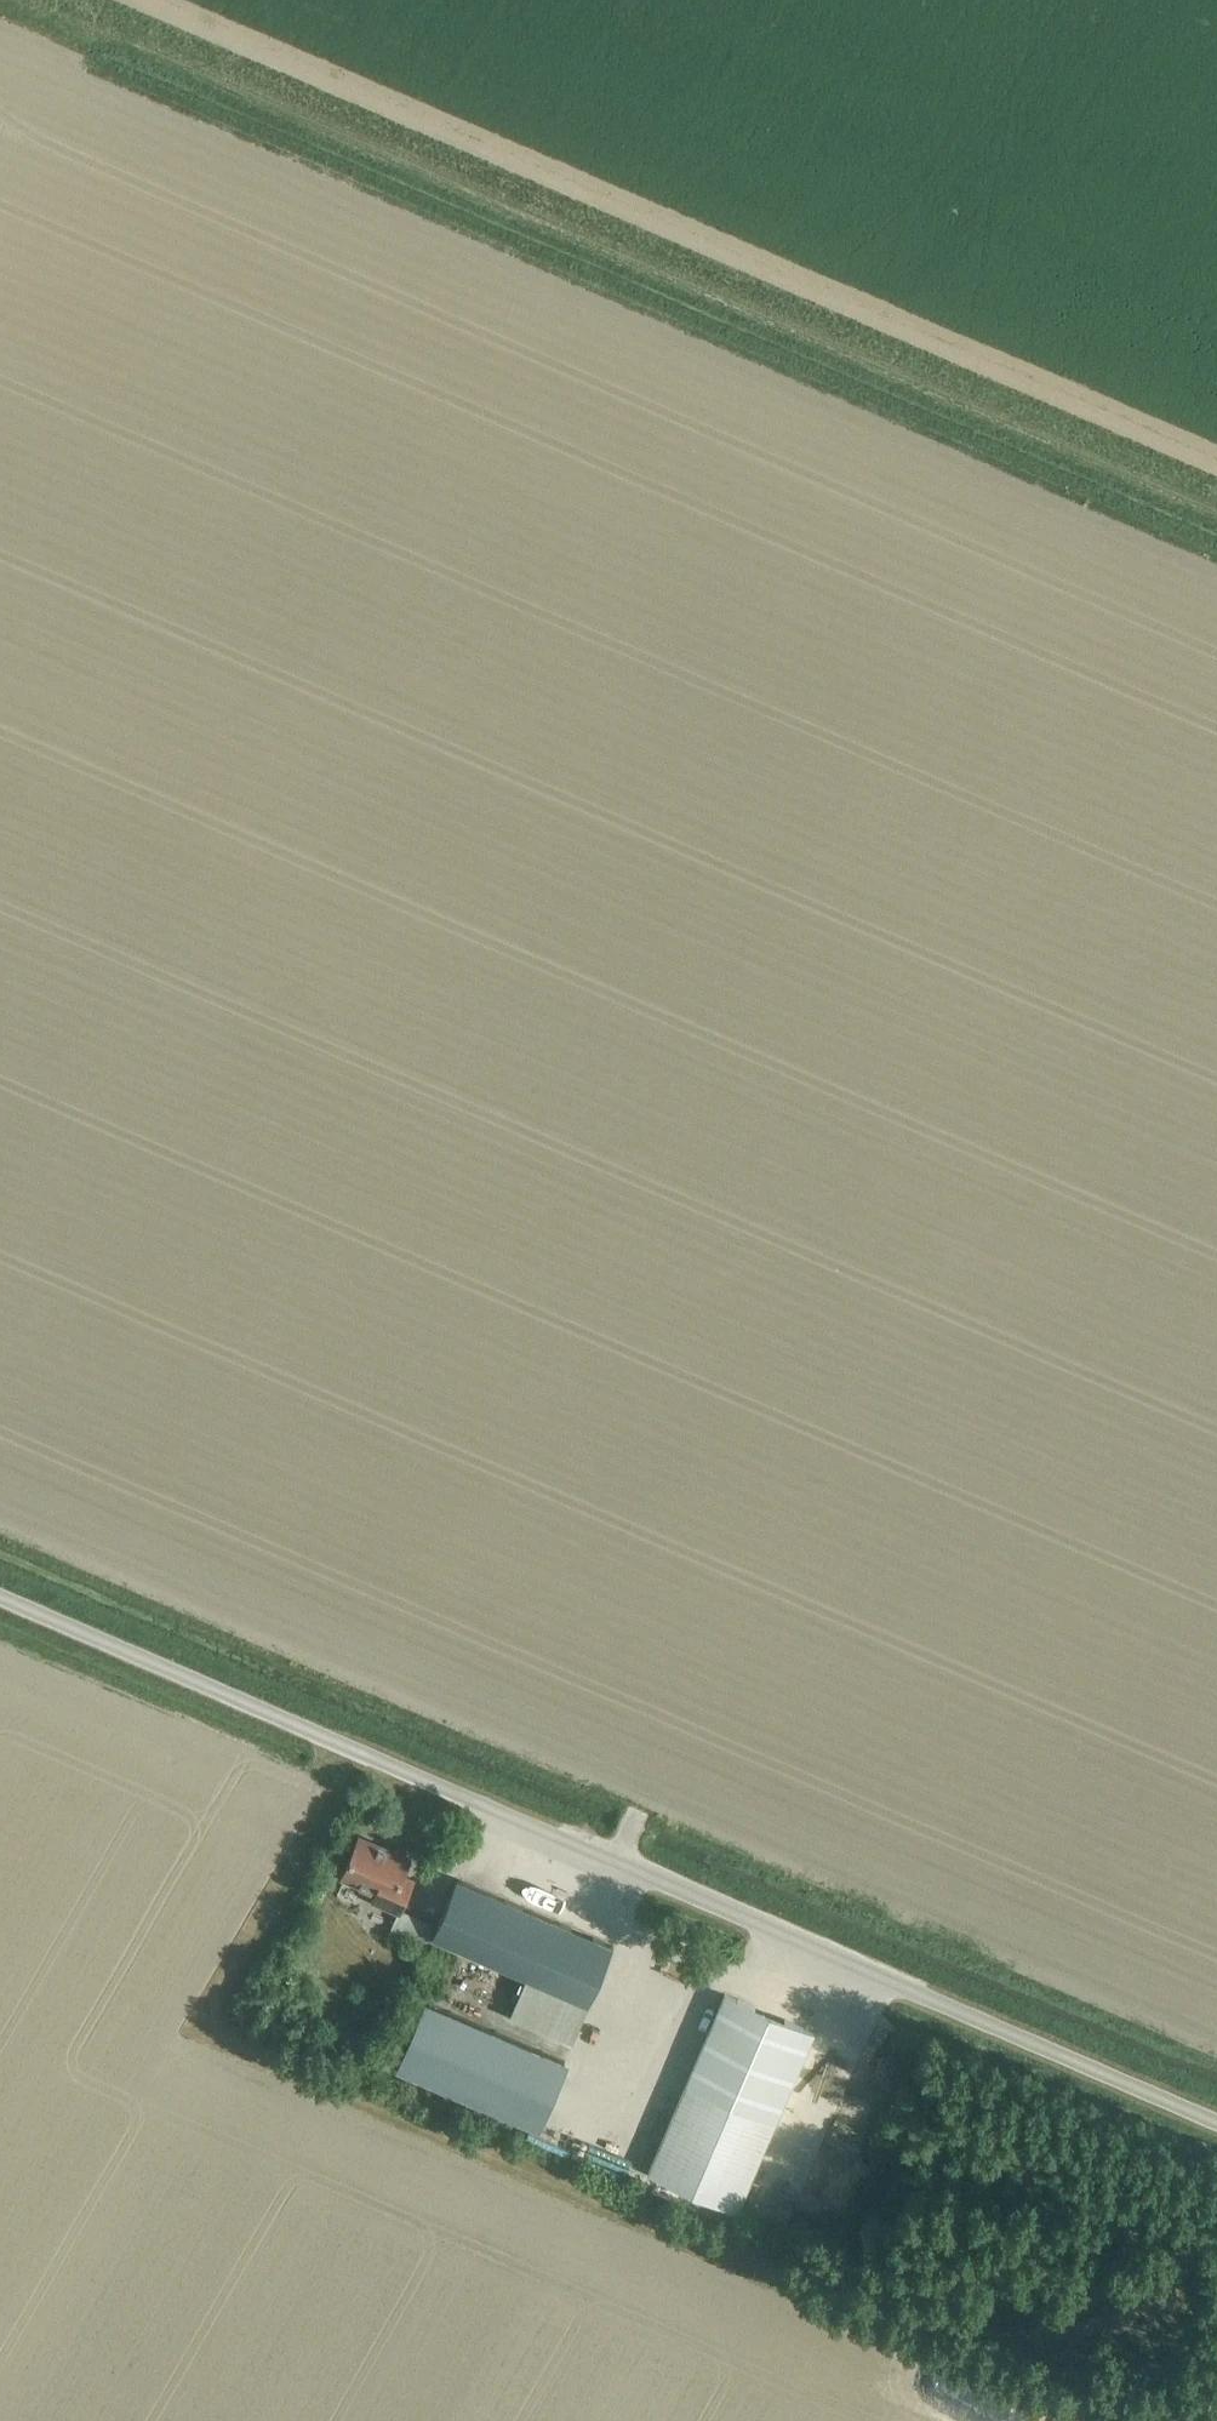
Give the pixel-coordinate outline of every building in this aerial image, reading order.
[(371,1903),(400,1916),(416,1879),(405,1874),(412,1857),(359,1834),(340,1879),(375,1894),(371,1903)] [(614,1946),(458,1879),(433,1937),(526,1977),(511,2013),(574,2040),(614,1946)] [(452,1958),(427,1947),(414,1978),(439,1989),(452,1958)] [(814,2033),(725,1994),(648,2173),(737,2211),(814,2033)] [(426,2002),(398,2066),(537,2126),(565,2061),(426,2002)] [(789,2164),(809,2118),(788,2109),(768,2155),(789,2164)] [(1100,2347),(1112,2350),(1115,2340),(1103,2337),(1100,2347)]
